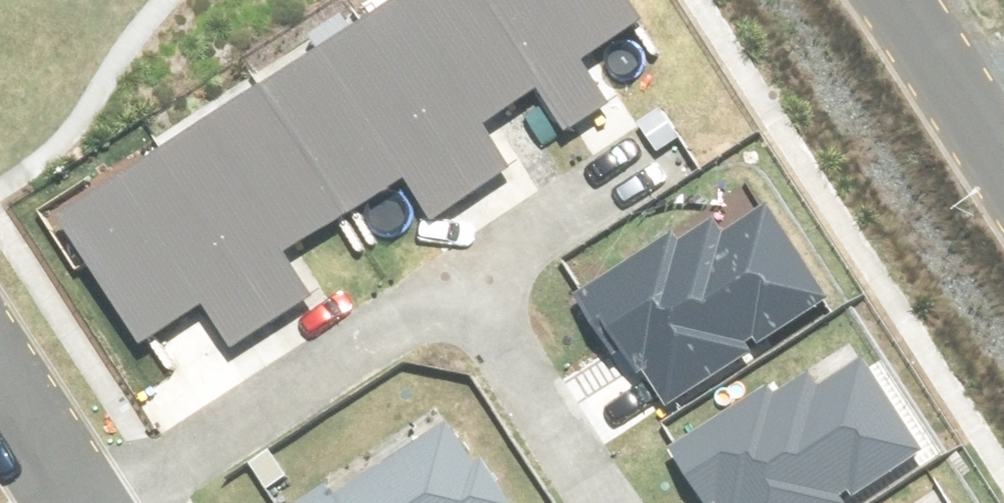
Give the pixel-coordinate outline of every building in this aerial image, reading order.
[(471,199),(512,172),(482,127),(541,88),(483,0),(411,0),(361,33),(471,199)] [(572,134),(613,107),(583,61),(642,23),(627,0),(483,0),(541,88),(572,134)] [(361,33),(261,98),(342,220),(403,182),(432,225),(471,199),(361,33)] [(161,164),(271,331),(313,304),(283,259),(342,220),(261,98),(161,164)] [(161,164),(61,230),(142,353),(203,313),(231,357),(271,331),(161,164)] [(679,244),(584,306),(660,420),(824,312),(764,221),(726,246),(716,232),(685,253),(679,244)] [(670,452),(704,502),(843,502),(914,457),(837,342),(670,452)] [(448,432),(344,500),(338,491),(319,502),(496,502),(448,432)]
